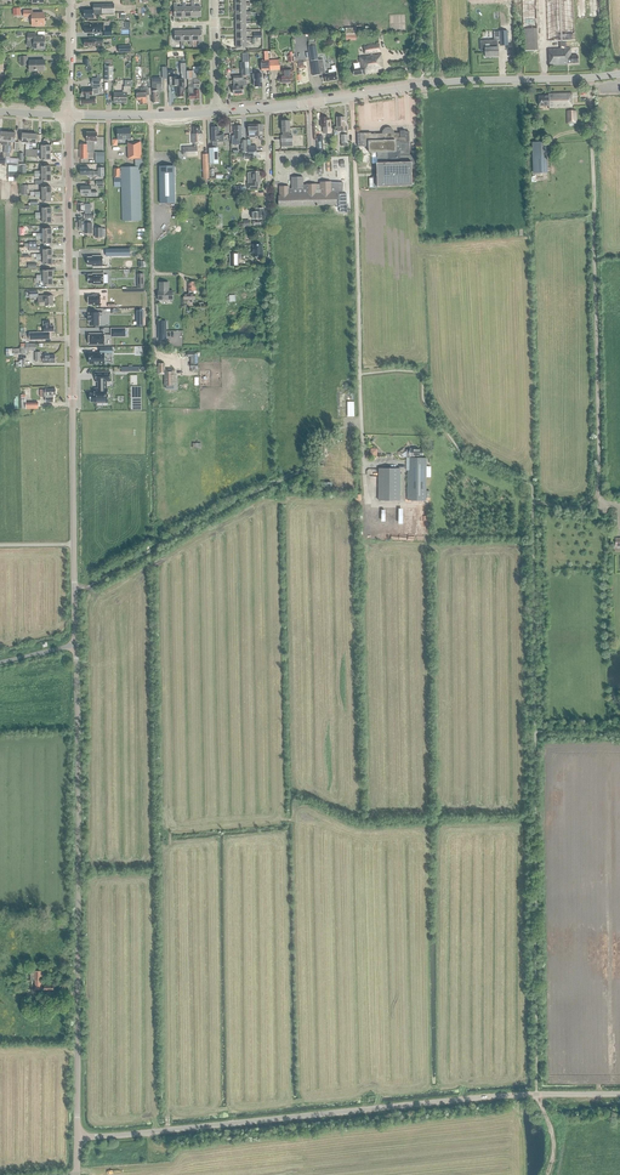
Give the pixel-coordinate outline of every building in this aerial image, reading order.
[(523,52),(538,51),(535,0),(520,0),(523,52)] [(549,67),(567,66),(567,64),(579,64),(579,56),(571,57),(570,48),(566,49),(566,41),(574,40),(572,0),(545,0),(548,42),(559,41),(559,49),(548,50),(549,67)] [(192,3),(192,7),(192,17),(201,17),(200,7),(194,7),(194,2),(192,3)] [(183,17),(183,7),(177,7),(177,3),(174,3),(175,18),(183,17)] [(183,3),(183,7),(183,17),(192,17),(192,7),(186,7),(185,3),(183,3)] [(235,4),(236,12),(246,12),(246,6),(250,6),(250,3),(246,3),(235,4)] [(102,13),(114,13),(114,4),(93,5),(93,10),(84,11),(84,18),(94,18),(94,15),(102,15),(102,13)] [(32,16),(32,26),(44,26),(44,13),(32,13),(32,10),(24,10),(24,17),(32,16)] [(236,12),(236,21),(246,21),(246,15),(250,15),(250,12),(246,12),(236,12)] [(236,21),(236,30),(246,29),(246,24),(250,24),(250,21),(246,21),(236,21)] [(84,33),(104,32),(104,36),(112,36),(112,28),(104,28),(104,22),(90,22),(90,25),(84,25),(84,33)] [(236,30),(236,39),(246,38),(246,32),(251,32),(251,29),(246,29),(236,30)] [(193,30),(184,31),(184,41),(190,41),(190,45),(193,45),(193,41),(193,30)] [(201,30),(193,30),(193,41),(199,41),(199,45),(201,45),(201,30)] [(184,41),(184,31),(175,31),(175,41),(181,41),(181,45),(184,45),(184,41)] [(500,46),(508,45),(507,31),(500,31),(500,41),(500,46)] [(31,45),(34,45),(34,49),(40,49),(40,50),(44,50),(44,49),(45,49),(44,37),(36,37),(36,33),(28,34),(28,41),(28,42),(28,43),(27,45),(28,45),(29,46),(30,46),(31,45)] [(246,38),(236,39),(236,47),(246,47),(246,41),(251,41),(251,38),(246,38)] [(485,58),(485,57),(493,57),(493,58),(498,58),(498,47),(498,41),(494,41),(494,40),(480,41),(481,51),(485,51),(485,58)] [(380,53),(379,44),(363,47),(364,55),(380,53)] [(308,47),(309,52),(313,76),(322,75),(323,82),(338,80),(336,72),(325,74),(323,59),(318,60),(316,46),(308,47)] [(363,75),(383,72),(380,54),(359,57),(360,67),(352,69),(353,75),(363,74),(363,75)] [(29,65),(30,71),(45,71),(45,60),(28,61),(27,57),(20,57),(21,65),(29,65)] [(280,70),(279,60),(270,60),(271,70),(280,70)] [(244,70),(244,75),(250,75),(249,62),(240,63),(241,70),(244,70)] [(199,79),(202,79),(202,73),(202,67),(195,67),(193,67),(193,71),(187,71),(187,79),(188,79),(189,94),(189,99),(199,99),(199,86),(199,81),(199,79)] [(282,78),(279,78),(278,79),(279,82),(280,83),(282,83),(291,83),(291,81),(293,81),(292,70),(281,71),(282,77),(282,78)] [(262,87),(262,78),(261,74),(253,74),(253,78),(254,78),(254,87),(262,87)] [(233,87),(233,94),(243,94),(243,86),(247,86),(247,80),(242,80),(242,76),(233,76),(234,81),(234,86),(233,87)] [(183,93),(184,93),(184,87),(183,87),(183,82),(177,82),(177,77),(172,77),(172,86),(176,86),(176,87),(176,93),(177,93),(177,97),(183,97),(183,93)] [(92,87),(101,88),(101,79),(92,79),(92,87)] [(127,95),(131,95),(131,87),(124,87),(124,93),(114,93),(114,103),(127,103),(127,95)] [(140,100),(140,104),(147,104),(146,95),(151,95),(151,88),(150,88),(147,88),(142,89),(140,89),(141,92),(137,92),(137,100),(140,100)] [(81,96),(80,96),(81,104),(96,103),(96,97),(96,94),(95,94),(93,94),(93,89),(83,89),(83,94),(81,94),(81,96)] [(538,107),(548,106),(548,109),(571,108),(571,93),(547,93),(547,97),(538,97),(538,107)] [(567,124),(575,124),(575,111),(566,112),(567,124)] [(337,126),(337,131),(345,131),(345,126),(346,126),(345,122),(344,122),(344,117),(337,117),(337,126)] [(321,127),(323,127),(323,133),(331,133),(331,127),(329,127),(329,123),(328,123),(328,118),(321,118),(321,127)] [(282,121),(282,132),(282,136),(281,136),(281,142),(292,141),(292,135),(290,135),(289,131),(290,131),(289,121),(282,121)] [(255,137),(255,136),(260,136),(260,139),(263,139),(262,136),(262,126),(261,126),(261,125),(259,124),(256,124),(255,125),(248,125),(249,133),(249,138),(255,137)] [(234,126),(234,139),(238,139),(239,143),(241,143),(241,151),(247,151),(247,140),(242,140),(242,139),(241,126),(234,126)] [(192,134),(192,143),(202,143),(202,132),(200,132),(200,127),(193,127),(193,134),(192,134)] [(212,129),(212,128),(212,138),(213,147),(217,147),(217,142),(219,142),(219,141),(224,140),(224,142),(224,133),(219,134),(218,127),(213,127),(213,129),(212,129)] [(371,133),(357,134),(358,147),(368,146),(369,152),(388,152),(388,163),(378,164),(377,163),(378,187),(413,186),(413,181),(417,181),(416,150),(412,150),(412,155),(409,155),(408,132),(405,132),(405,131),(404,131),(404,132),(400,132),(400,133),(394,134),(393,130),(390,128),(388,127),(385,128),(382,130),(382,134),(371,134),(371,133)] [(128,142),(128,159),(141,159),(141,141),(133,142),(133,138),(130,138),(130,128),(125,128),(125,129),(117,129),(117,139),(128,139),(128,142)] [(0,145),(4,145),(4,152),(7,153),(7,145),(8,142),(8,133),(1,132),(0,145)] [(97,141),(97,133),(87,132),(86,141),(87,141),(87,144),(80,144),(80,149),(80,159),(87,159),(87,148),(94,148),(94,141),(97,141)] [(8,142),(7,145),(7,153),(10,153),(11,142),(15,142),(16,133),(8,133),(8,142)] [(29,143),(29,149),(32,149),(33,143),(36,144),(37,135),(30,134),(29,143)] [(533,143),(533,158),(542,158),(541,142),(533,143)] [(218,164),(218,148),(209,148),(209,164),(218,164)] [(95,152),(95,162),(104,162),(104,152),(95,152)] [(8,165),(8,177),(13,177),(13,182),(17,182),(17,177),(17,166),(8,165)] [(121,173),(122,221),(141,220),(140,167),(121,167),(121,171),(120,171),(119,168),(114,168),(114,177),(120,177),(120,173),(121,173)] [(81,175),(89,175),(89,178),(94,177),(94,175),(98,175),(98,176),(104,176),(104,168),(98,168),(98,172),(94,172),(94,171),(89,171),(89,168),(80,168),(81,175)] [(175,168),(160,168),(161,205),(176,204),(175,168)] [(248,174),(248,183),(247,183),(248,189),(258,189),(258,184),(260,184),(260,181),(260,171),(252,172),(249,172),(248,174)] [(289,186),(279,187),(280,196),(279,196),(279,206),(336,205),(335,200),(339,200),(339,192),(343,192),(343,182),(331,182),(320,182),(320,184),(316,184),(307,184),(307,185),(303,185),(303,177),(292,177),(292,188),(293,188),(289,189),(289,186)] [(91,186),(81,186),(81,194),(87,194),(87,196),(97,196),(97,191),(91,191),(91,186)] [(84,214),(84,218),(94,218),(94,213),(91,213),(91,204),(78,204),(78,212),(85,212),(85,214),(84,214)] [(256,209),(256,212),(252,212),(252,219),(256,219),(257,219),(257,221),(253,221),(253,225),(261,225),(260,221),(260,219),(263,218),(263,209),(256,209)] [(83,225),(83,220),(77,220),(77,223),(76,223),(76,229),(79,228),(79,231),(84,231),(84,233),(92,233),(92,223),(84,223),(84,225),(83,225)] [(95,227),(95,238),(102,237),(105,237),(105,228),(102,229),(102,227),(95,227)] [(253,249),(253,257),(263,257),(263,249),(262,249),(262,244),(253,244),(253,249)] [(230,253),(230,266),(238,266),(238,253),(230,253)] [(103,266),(103,256),(93,256),(93,257),(88,257),(88,265),(93,265),(93,266),(103,266)] [(93,284),(104,284),(104,273),(93,273),(93,274),(89,275),(89,283),(93,283),(93,284)] [(188,282),(188,291),(189,291),(188,294),(184,294),(184,300),(195,300),(195,294),(193,294),(193,291),(196,291),(196,286),(195,286),(195,282),(188,282)] [(158,292),(158,301),(173,300),(173,291),(169,291),(168,283),(159,283),(159,291),(158,292)] [(38,302),(45,302),(45,306),(53,305),(53,295),(38,296),(38,292),(29,292),(30,296),(30,298),(38,297),(38,302)] [(93,296),(88,296),(88,304),(93,304),(93,306),(100,305),(100,295),(93,295),(93,296)] [(89,325),(99,325),(99,313),(89,313),(89,317),(88,317),(88,321),(89,321),(89,325)] [(43,321),(44,332),(29,333),(29,340),(49,339),(49,331),(54,331),(54,326),(50,326),(50,321),(43,321)] [(89,333),(88,343),(104,343),(104,333),(89,333)] [(112,348),(100,348),(100,353),(89,353),(90,363),(104,363),(104,353),(112,353),(112,348)] [(36,361),(40,361),(40,360),(43,360),(43,363),(55,362),(55,355),(40,356),(40,352),(35,352),(36,361)] [(191,371),(198,371),(198,352),(187,352),(187,357),(191,357),(191,364),(190,364),(190,368),(191,368),(191,371)] [(164,375),(164,385),(176,385),(176,375),(175,375),(175,369),(164,369),(164,364),(159,364),(159,367),(157,367),(157,375),(164,375)] [(90,394),(90,402),(95,402),(95,403),(108,403),(108,388),(104,388),(104,381),(110,381),(110,372),(96,372),(96,381),(98,381),(98,389),(95,389),(95,393),(90,394)] [(53,397),(53,395),(56,395),(56,389),(40,389),(40,397),(46,397),(46,402),(53,402),(53,397)] [(26,395),(21,395),(21,409),(38,408),(38,402),(26,403),(26,395)] [(422,450),(409,450),(406,450),(406,458),(409,458),(409,472),(407,472),(407,501),(426,502),(426,459),(418,459),(418,456),(422,456),(422,450)] [(400,469),(379,469),(378,500),(400,500),(400,469)] [(40,984),(40,980),(44,980),(44,971),(31,971),(31,980),(35,980),(35,989),(44,989),(44,993),(49,993),(49,991),(53,992),(53,985),(40,984)] [(35,993),(35,989),(25,989),(26,1000),(38,1000),(38,993),(35,993)]
